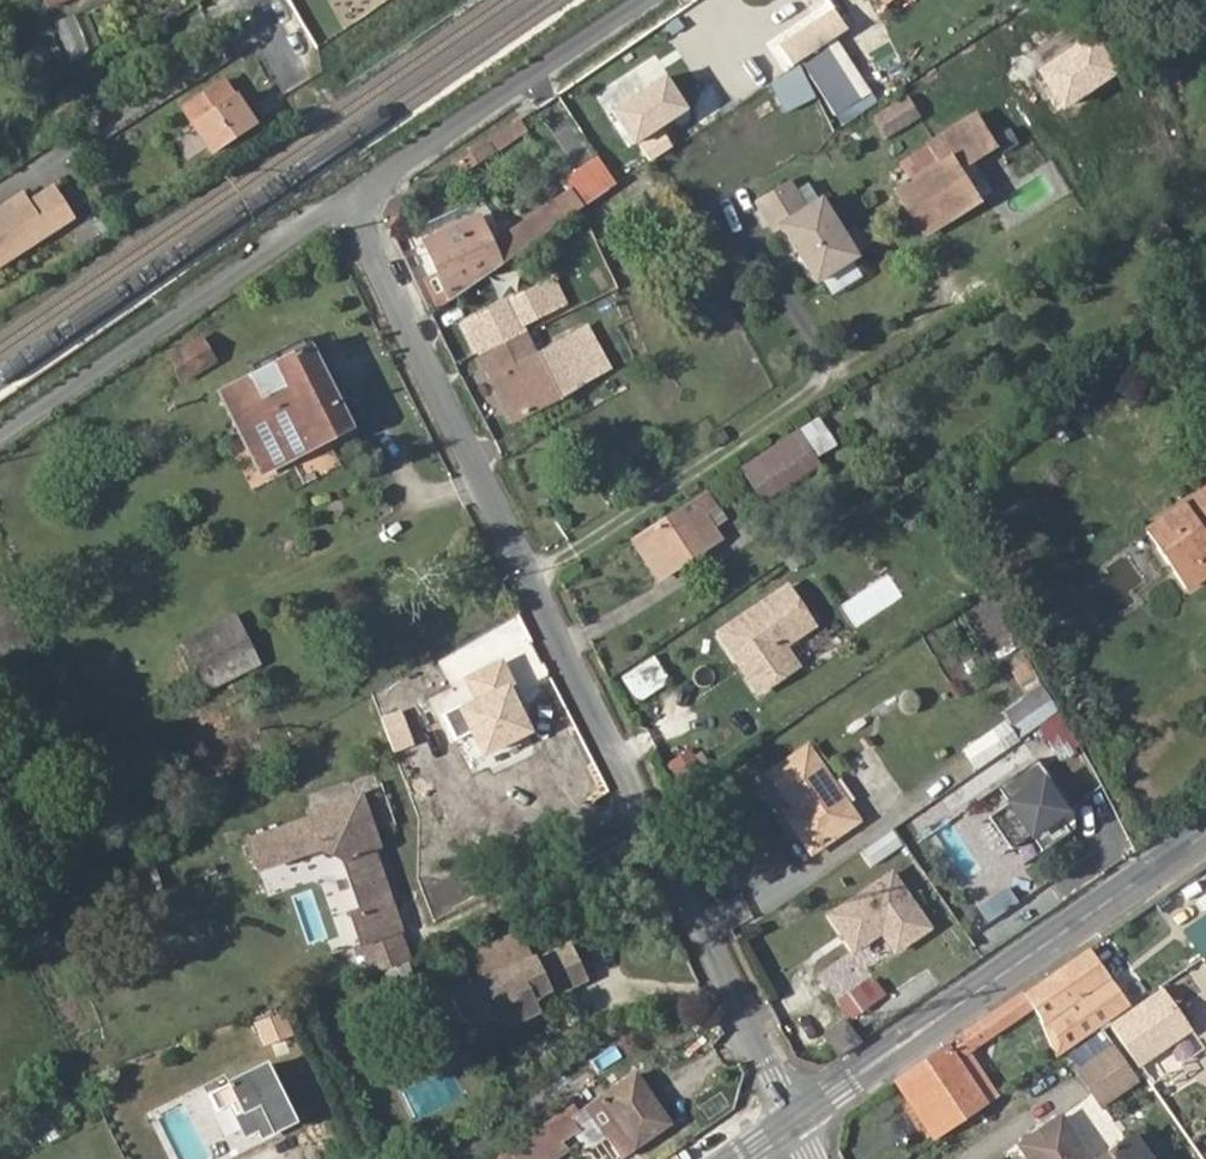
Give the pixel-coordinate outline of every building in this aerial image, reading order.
[(888,8),(896,0),(879,0),(888,8)] [(792,67),(847,30),(832,7),(777,44),(792,67)] [(56,20),(67,62),(88,57),(77,14),(56,20)] [(1098,31),(1033,70),(1059,113),(1124,74),(1098,31)] [(836,113),(862,96),(829,46),(802,64),(836,113)] [(767,85),(785,115),(816,97),(798,67),(767,85)] [(666,75),(608,109),(630,146),(688,112),(666,75)] [(225,78),(182,106),(211,150),(254,123),(225,78)] [(884,138),(921,120),(909,96),(872,114),(884,138)] [(516,114),(480,138),(486,148),(522,124),(516,114)] [(993,147),(973,117),(927,148),(938,165),(914,181),(898,191),(925,234),(975,201),(956,171),(971,162),(993,147)] [(927,148),(903,164),(914,181),(938,165),(927,148)] [(991,191),(971,162),(956,171),(975,201),(991,191)] [(601,163),(566,187),(572,195),(585,213),(619,190),(601,163)] [(786,179),(753,200),(770,227),(778,223),(813,279),(853,253),(817,196),(803,206),(786,179)] [(0,207),(0,272),(78,222),(54,185),(29,201),(23,192),(0,207)] [(585,213),(572,195),(493,249),(480,221),(428,244),(440,271),(451,296),(453,299),(506,266),(585,213)] [(422,232),(428,244),(480,221),(475,209),(422,232)] [(451,296),(440,271),(426,277),(438,305),(451,296)] [(461,328),(475,357),(515,336),(514,332),(540,317),(530,294),(461,328)] [(515,336),(475,357),(509,422),(611,369),(588,325),(540,350),(529,329),(515,336)] [(250,363),(255,374),(307,348),(301,337),(250,363)] [(168,351),(188,380),(218,360),(204,338),(189,347),(184,339),(168,351)] [(223,390),(244,433),(273,419),(279,432),(250,446),(262,470),(352,423),(312,345),(307,348),(255,374),(223,390)] [(273,419),(244,433),(250,446),(279,432),(273,419)] [(795,434),(741,471),(762,501),(816,465),(795,434)] [(704,494),(633,541),(658,579),(715,540),(697,510),(709,502),(704,494)] [(1178,515),(1188,530),(1166,545),(1194,585),(1205,578),(1205,495),(1178,515)] [(1188,530),(1178,515),(1155,530),(1166,545),(1188,530)] [(0,593),(0,663),(32,648),(5,591),(0,593)] [(784,591),(714,636),(735,663),(744,662),(749,670),(748,680),(755,695),(794,669),(780,647),(811,627),(784,591)] [(259,663),(237,617),(188,640),(210,687),(259,663)] [(655,656),(620,677),(636,703),(670,682),(655,656)] [(538,732),(504,659),(463,679),(474,703),(456,712),(479,760),(538,732)] [(744,662),(735,663),(748,680),(749,670),(744,662)] [(961,746),(973,766),(1060,715),(1041,684),(999,708),(1006,719),(961,746)] [(804,751),(769,777),(796,813),(785,821),(809,853),(856,821),(804,751)] [(1004,793),(1043,769),(1036,759),(997,782),(1004,793)] [(1040,847),(1076,823),(1042,773),(986,811),(1010,845),(1030,832),(1040,847)] [(358,803),(248,842),(258,872),(334,845),(360,913),(353,916),(364,945),(405,931),(358,803)] [(890,870),(825,914),(864,973),(930,928),(890,870)] [(989,920),(1019,902),(1009,885),(979,903),(989,920)] [(1180,928),(1200,956),(1205,952),(1205,909),(1180,928)] [(405,931),(364,945),(373,970),(412,952),(405,931)] [(580,976),(564,944),(532,959),(530,956),(482,978),(479,973),(461,983),(463,987),(447,995),(459,1020),(474,1012),(478,1019),(495,1011),(501,1024),(533,1009),(527,996),(543,988),(545,992),(580,976)] [(1105,982),(1083,950),(1037,982),(1051,1002),(1059,1014),(1105,982)] [(872,974),(834,1000),(847,1020),(886,994),(872,974)] [(1111,990),(1105,982),(1059,1014),(1064,1023),(1071,1018),(1111,990)] [(1085,1040),(1068,1052),(1082,1073),(1175,1008),(1162,989),(1085,1040)] [(1023,992),(903,1074),(944,1135),(986,1107),(954,1057),(961,1052),(1030,1005),(1023,992)] [(1051,1002),(1035,1013),(1056,1060),(1068,1052),(1085,1040),(1071,1018),(1064,1023),(1059,1014),(1051,1002)] [(1175,1008),(1082,1073),(1104,1106),(1148,1077),(1142,1069),(1192,1034),(1175,1008)] [(961,1052),(954,1057),(986,1107),(993,1102),(961,1052)] [(213,1088),(221,1105),(235,1099),(250,1129),(263,1123),(267,1131),(298,1116),(270,1060),(213,1088)] [(903,1074),(896,1080),(936,1140),(944,1135),(903,1074)] [(603,1100),(621,1126),(615,1131),(621,1139),(627,1135),(636,1147),(668,1124),(636,1076),(603,1100)] [(511,1151),(516,1158),(559,1158),(568,1153),(561,1142),(585,1125),(573,1109),(511,1151)] [(1017,1152),(1023,1158),(1083,1158),(1059,1123),(1017,1152)] [(1131,1143),(1106,1158),(1142,1158),(1131,1143)]
